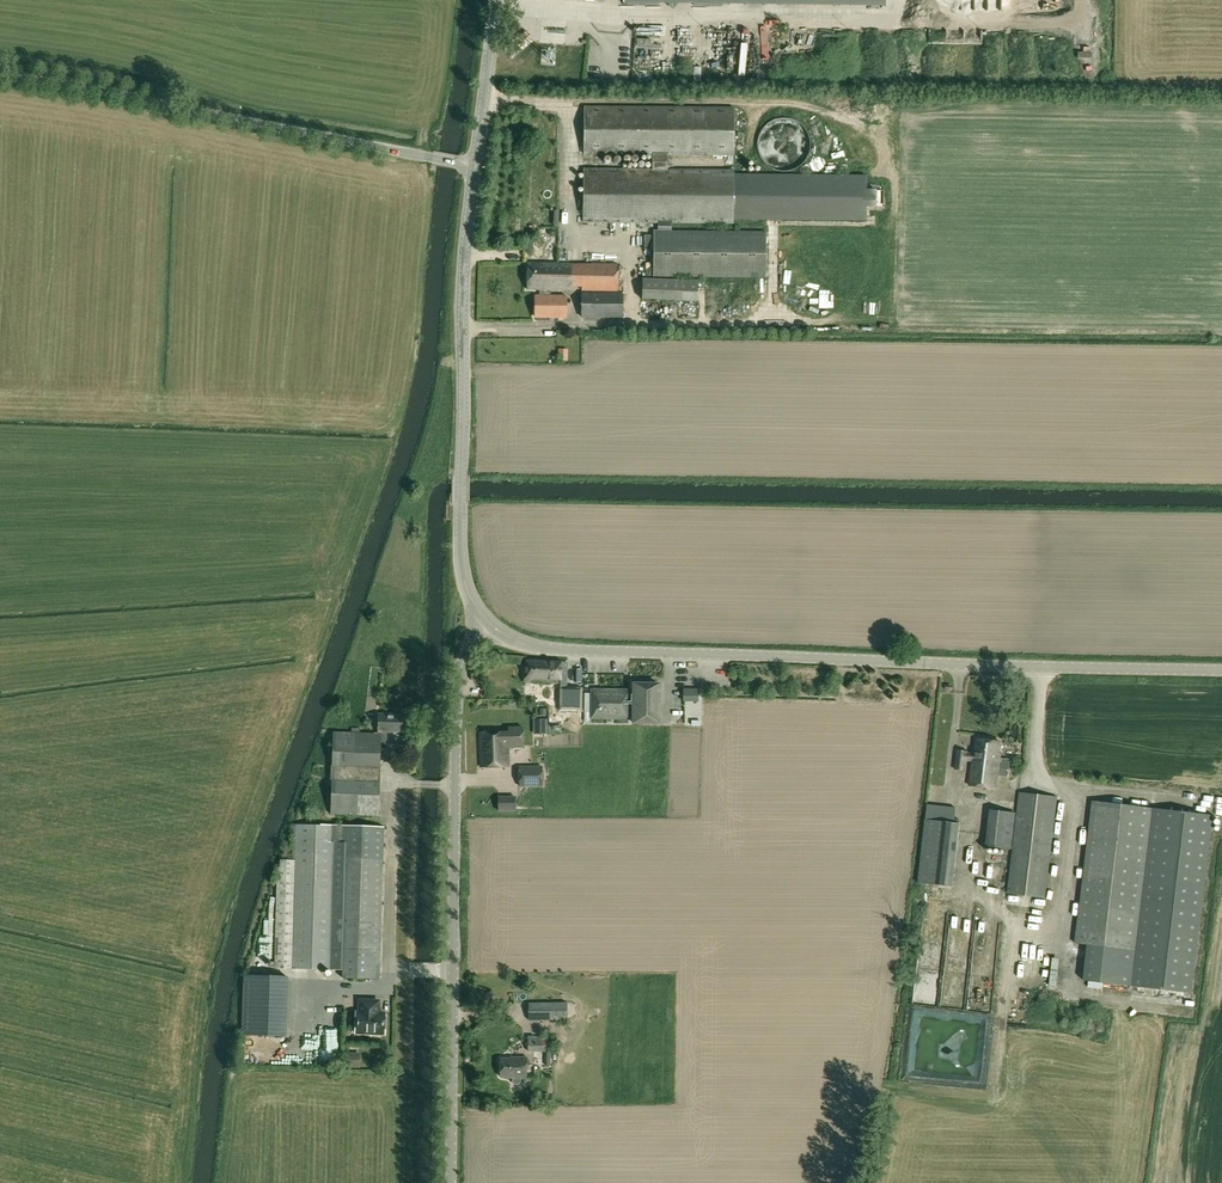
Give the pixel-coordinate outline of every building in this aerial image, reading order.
[(894,17),(902,15),(900,8),(892,9),(894,17)] [(649,26),(642,27),(642,26),(633,26),(634,52),(650,52),(649,26)] [(651,169),(583,168),(583,223),(658,223),(658,233),(672,233),(672,223),(734,224),(734,219),(866,220),(866,207),(876,207),(876,189),(867,189),(867,176),(734,175),(734,169),(667,169),(668,155),(734,156),(734,107),(584,106),(584,155),(652,155),(651,169)] [(499,131),(488,132),(489,140),(500,138),(499,131)] [(658,233),(653,233),(653,278),(766,278),(766,233),(672,233),(658,233)] [(518,244),(505,245),(505,257),(519,256),(518,244)] [(639,266),(648,266),(648,257),(638,258),(639,266)] [(617,264),(571,264),(571,262),(527,262),(526,291),(539,291),(539,296),(551,296),(551,291),(572,291),(572,287),(582,287),(582,292),(594,292),(617,292),(617,264)] [(698,282),(642,281),(642,299),(697,301),(698,282)] [(623,293),(582,293),(581,317),(622,318),(623,293)] [(535,296),(535,317),(566,317),(566,296),(551,296),(539,296),(535,296)] [(557,686),(567,687),(567,666),(561,666),(561,662),(525,661),(525,683),(557,683),(557,686)] [(366,683),(365,691),(373,691),(373,683),(366,683)] [(633,684),(633,689),(632,720),(632,723),(659,724),(659,684),(633,684)] [(582,700),(582,690),(582,687),(567,687),(557,686),(557,701),(582,701),(582,700)] [(632,720),(633,689),(590,689),(590,720),(632,720)] [(684,689),(683,701),(698,701),(698,689),(684,689)] [(696,704),(681,703),(681,718),(695,719),(696,704)] [(378,733),(332,732),(332,766),(331,765),(330,781),(331,781),(330,815),(379,817),(381,747),(386,747),(387,732),(402,732),(403,715),(379,714),(378,733)] [(512,732),(479,733),(480,767),(508,766),(508,755),(509,755),(509,748),(523,747),(522,727),(512,727),(512,732)] [(975,753),(974,762),(971,786),(997,789),(998,776),(1000,758),(1001,753),(999,753),(1001,742),(976,739),(975,753)] [(967,762),(974,762),(975,753),(969,752),(969,751),(957,750),(955,770),(966,771),(967,762)] [(1000,758),(998,776),(1007,777),(1008,770),(1010,770),(1011,760),(1000,758)] [(519,786),(542,786),(542,767),(519,767),(519,786)] [(944,804),(947,781),(928,779),(925,801),(944,804)] [(1045,898),(1058,797),(1020,793),(1008,893),(1045,898)] [(515,797),(498,798),(498,811),(515,811),(515,797)] [(1135,951),(1153,809),(1093,802),(1076,944),(1087,945),(1135,951)] [(960,820),(955,820),(956,808),(927,805),(926,816),(918,882),(952,886),(960,823),(960,820)] [(1214,816),(1153,809),(1135,951),(1087,945),(1083,981),(1192,994),(1214,816)] [(1016,813),(990,810),(986,847),(1012,850),(1016,813)] [(294,862),(280,862),(276,967),(329,969),(334,826),(295,824),(294,862)] [(383,827),(334,826),(329,969),(343,969),(343,979),(379,980),(383,827)] [(1020,939),(1020,926),(1012,926),(1012,939),(1020,939)] [(264,928),(265,937),(273,936),(272,927),(264,928)] [(253,938),(252,963),(265,964),(266,939),(253,938)] [(1027,950),(1019,949),(1018,957),(1011,956),(1010,965),(1026,966),(1027,950)] [(1048,967),(1058,978),(1068,968),(1058,958),(1048,967)] [(1070,967),(1068,977),(1075,978),(1077,969),(1070,967)] [(286,1037),(288,977),(244,975),(241,1035),(286,1037)] [(378,1001),(360,1000),(359,1012),(356,1012),(355,1032),(371,1034),(371,1035),(379,1035),(379,1034),(384,1034),(384,1013),(377,1012),(378,1001)] [(567,1020),(566,1003),(528,1004),(528,1020),(567,1020)] [(326,1018),(325,1030),(338,1030),(338,1018),(326,1018)] [(546,1036),(527,1036),(528,1052),(546,1052),(546,1036)] [(513,1079),(513,1081),(515,1084),(518,1084),(521,1082),(521,1079),(526,1079),(527,1057),(510,1057),(510,1058),(499,1058),(499,1077),(503,1077),(503,1079),(513,1079)]
